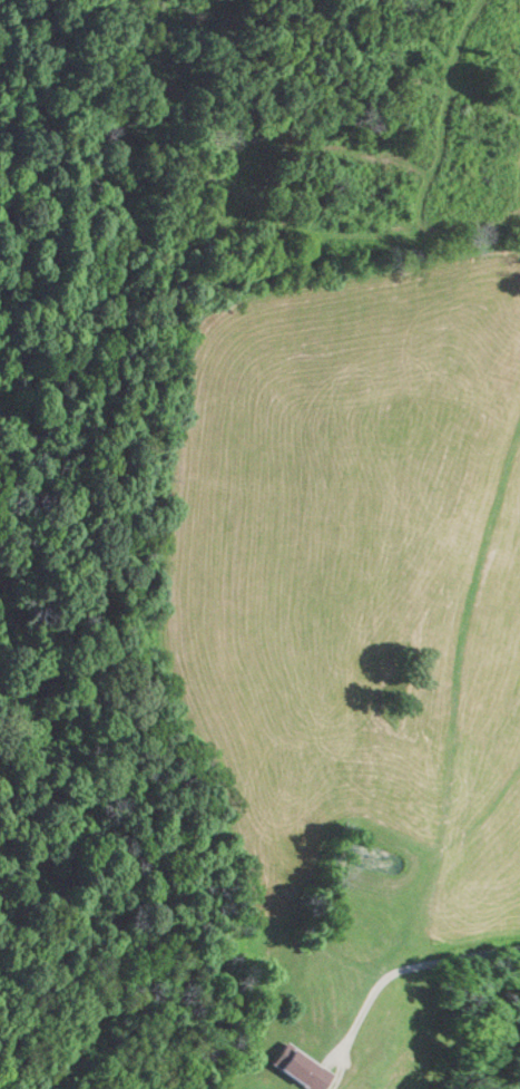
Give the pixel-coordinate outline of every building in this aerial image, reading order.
[(331,1072),(284,1042),(269,1064),(306,1088),(320,1088),(331,1072)]
